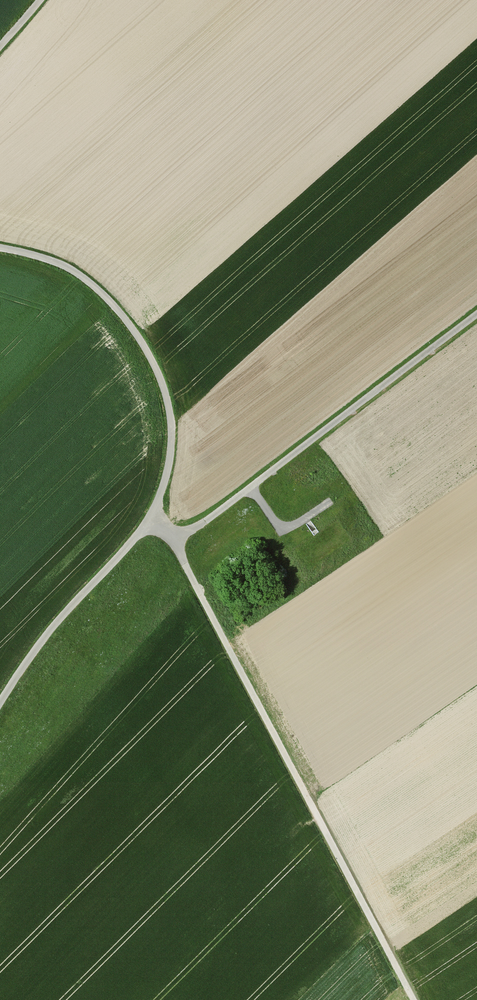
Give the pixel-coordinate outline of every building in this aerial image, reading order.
[(49,477),(38,487),(44,495),(56,484),(49,477)]
